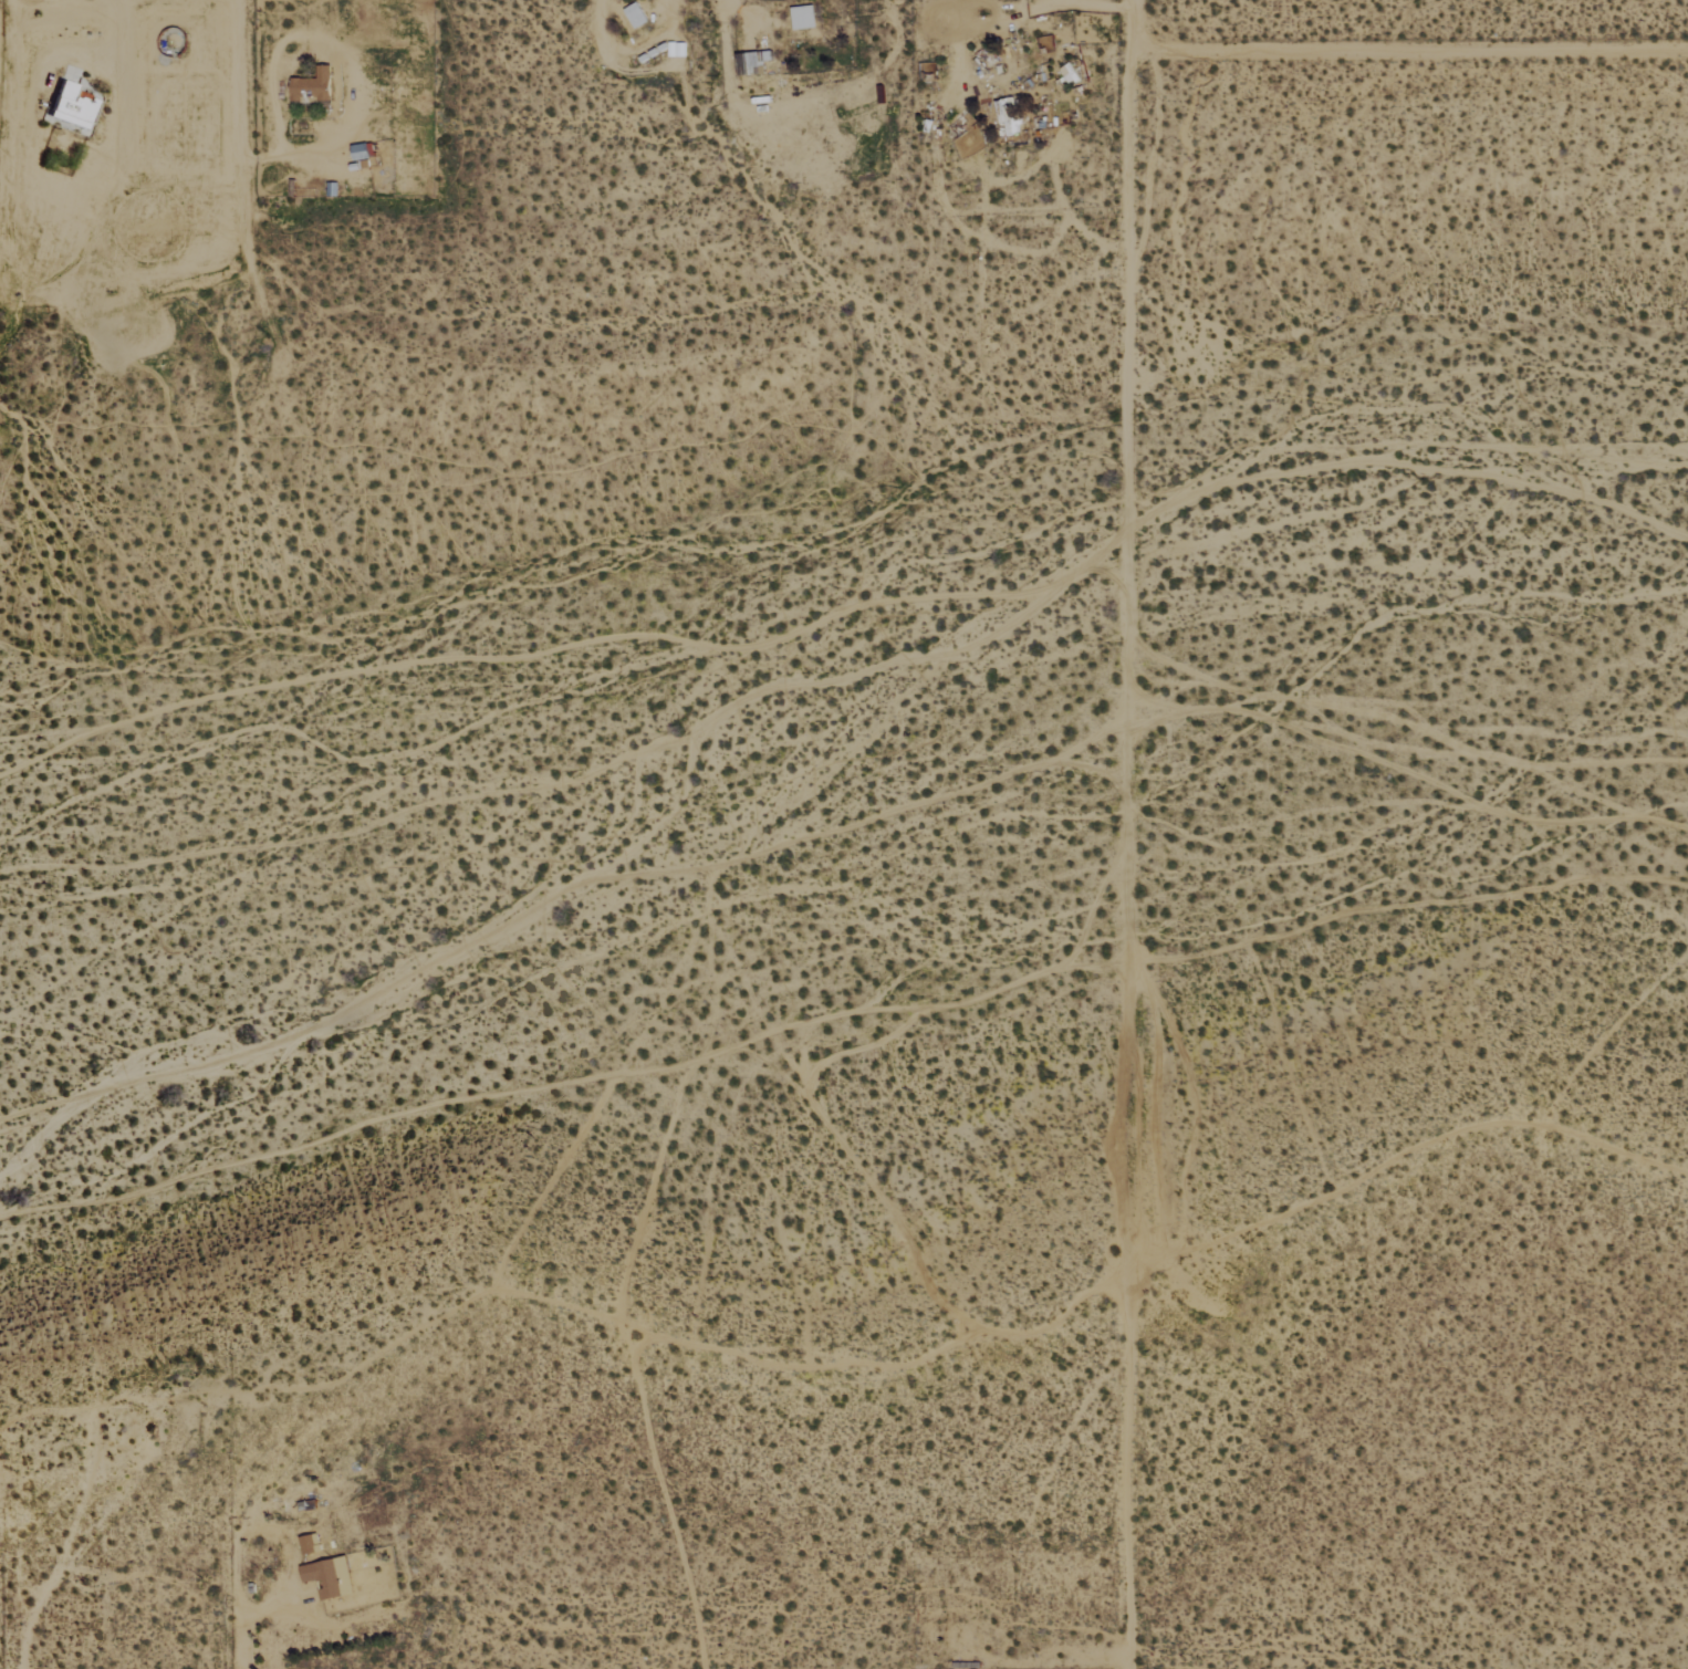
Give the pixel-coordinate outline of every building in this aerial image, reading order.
[(647,21),(636,2),(623,9),(634,28),(647,21)] [(817,26),(813,4),(790,8),(794,31),(817,26)] [(684,43),(676,43),(675,56),(683,57),(684,43)] [(758,62),(771,61),(770,51),(756,52),(756,57),(757,57),(758,62)] [(1067,84),(1078,80),(1071,63),(1060,67),(1067,84)] [(331,65),(317,65),(317,78),(291,78),(290,101),(304,101),(304,91),(316,91),(315,101),(330,101),(331,65)] [(98,99),(76,92),(78,86),(61,80),(50,117),(88,130),(98,99)] [(1020,134),(1017,98),(996,100),(998,124),(1005,123),(1007,136),(1020,134)] [(297,1538),(302,1556),(316,1552),(311,1534),(297,1538)] [(299,1566),(302,1584),(319,1580),(323,1600),(354,1594),(346,1557),(299,1566)]
